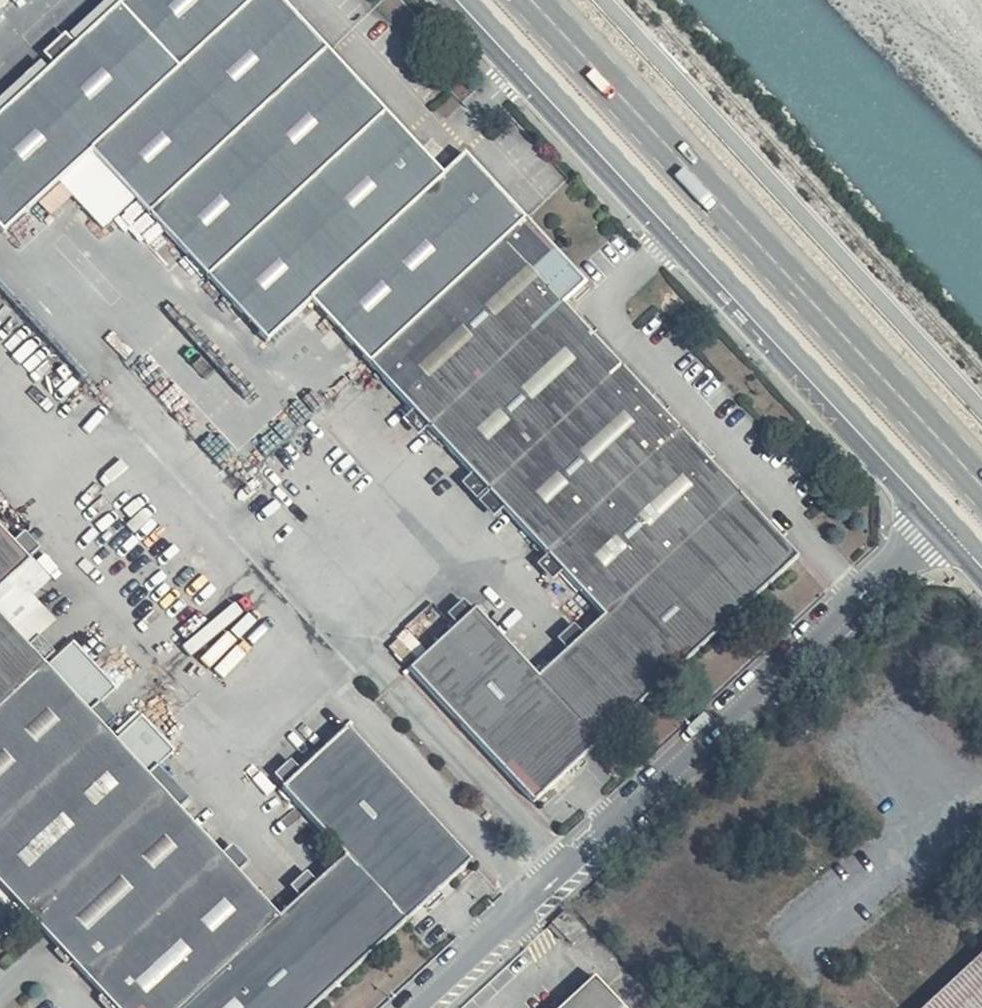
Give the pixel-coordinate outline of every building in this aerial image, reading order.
[(0,118),(0,234),(4,238),(56,183),(103,234),(135,206),(139,211),(262,344),(313,304),(603,620),(538,677),(471,617),(411,675),(530,805),(799,564),(564,308),(588,285),(575,271),(531,222),(464,155),(444,178),(278,0),(124,0),(0,118)] [(26,565),(0,537),(0,592),(26,565)] [(113,1007),(316,1007),(476,860),(349,737),(286,796),(344,859),(278,926),(0,615),(0,888),(113,1007)] [(74,644),(53,664),(96,709),(117,690),(74,644)] [(137,717),(117,736),(150,771),(170,750),(137,717)] [(586,933),(565,912),(549,927),(569,949),(586,933)] [(918,1007),(981,1007),(981,949),(918,1007)] [(596,981),(570,1004),(566,1007),(621,1007),(596,981)]
